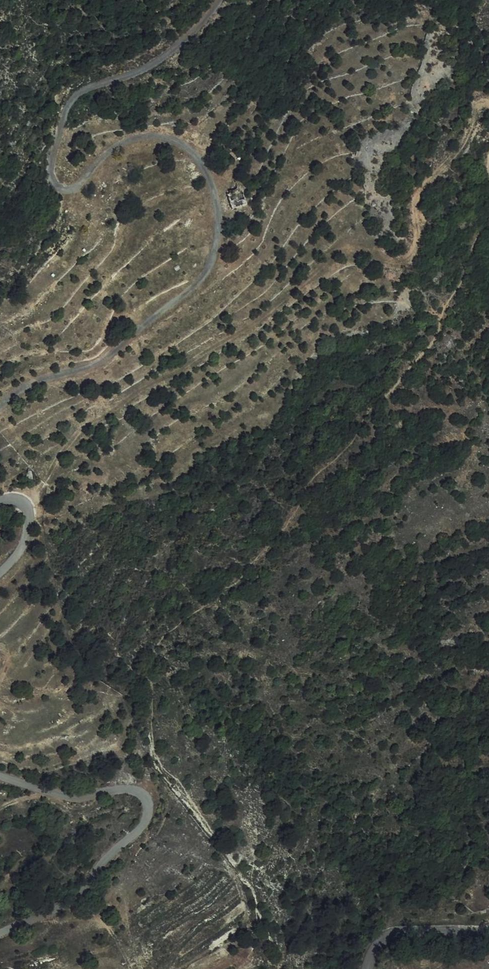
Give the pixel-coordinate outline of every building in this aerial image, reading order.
[(242,188),(228,193),(233,208),(247,204),(242,188)]
